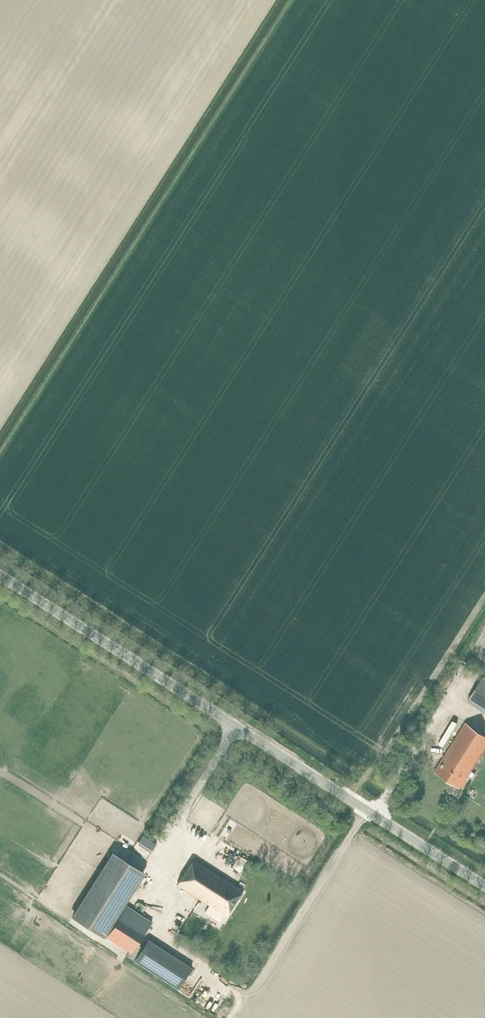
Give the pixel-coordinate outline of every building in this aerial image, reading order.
[(484,676),(468,701),(484,712),(484,677),(484,676)] [(460,788),(484,749),(484,735),(467,723),(434,772),(460,788)] [(71,917),(104,938),(145,873),(112,852),(71,917)] [(195,858),(177,885),(201,901),(208,905),(203,913),(217,922),(223,915),(226,917),(243,890),(195,858)] [(107,937),(132,954),(152,922),(127,905),(107,937)] [(164,917),(163,927),(173,928),(174,918),(164,917)] [(134,961),(178,989),(192,967),(148,939),(134,961)] [(200,1004),(209,991),(204,988),(195,1001),(200,1004)]
